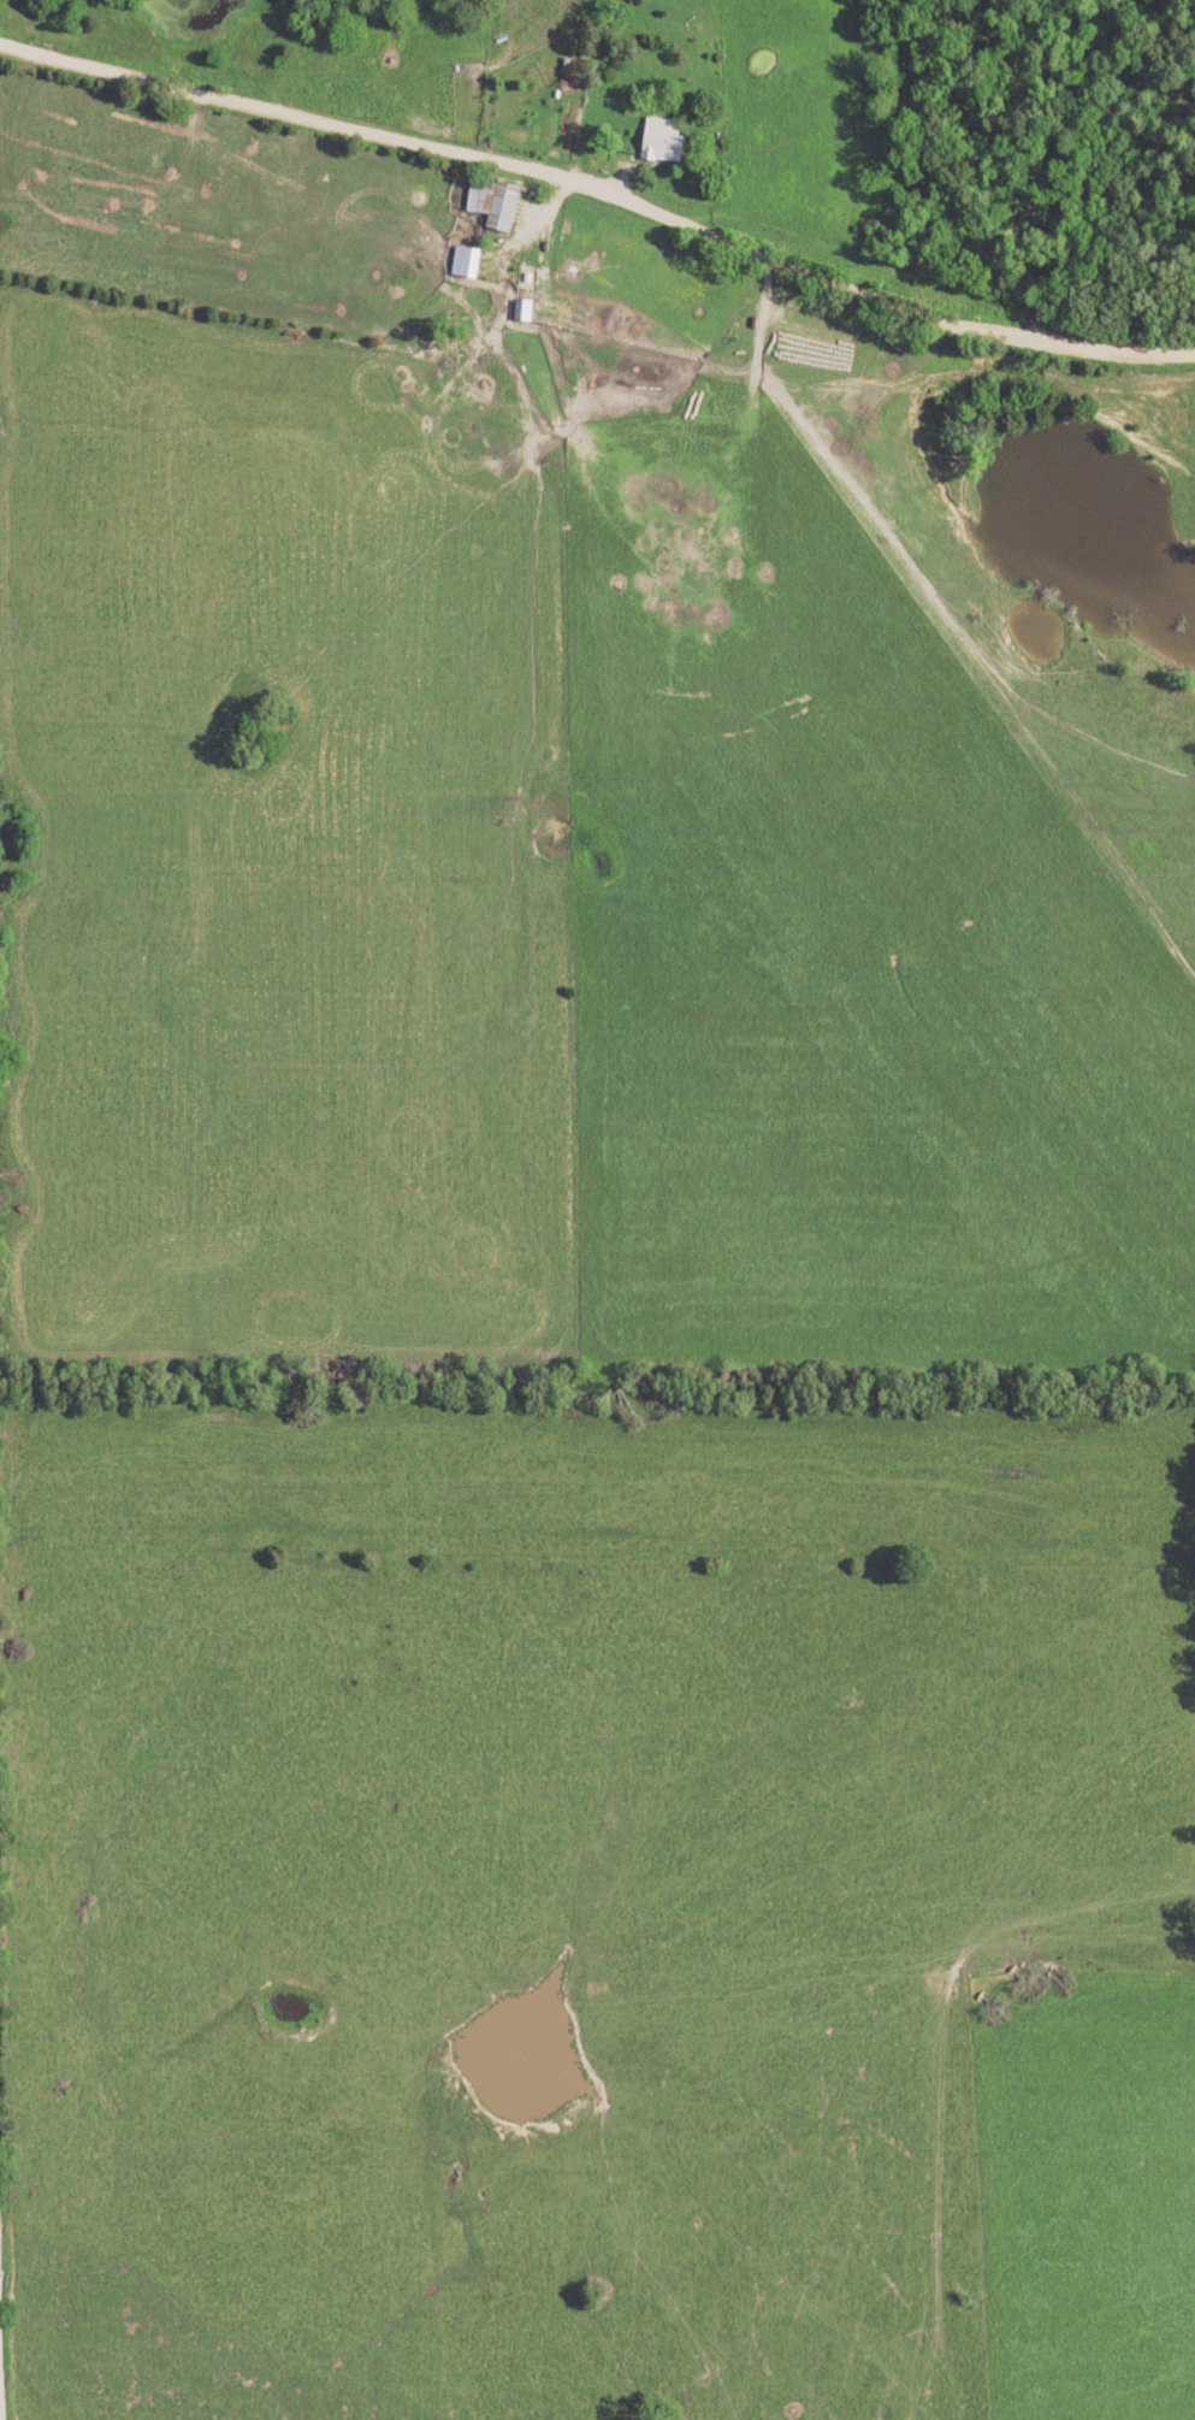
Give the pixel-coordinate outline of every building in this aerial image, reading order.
[(475,279),(478,249),(454,246),(450,276),(475,279)]
